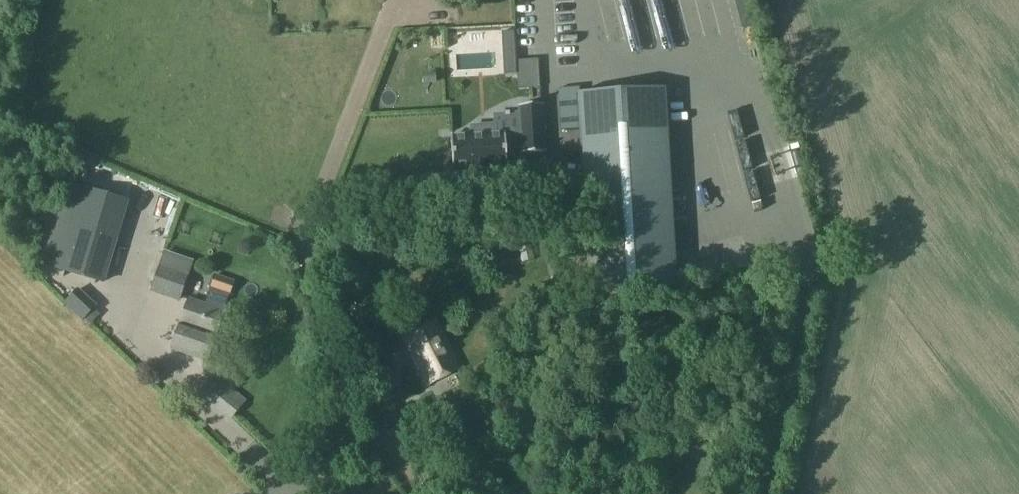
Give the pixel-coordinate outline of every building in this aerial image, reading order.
[(518,89),(540,88),(538,59),(517,60),(518,89)] [(591,289),(671,285),(660,90),(580,95),(591,289)] [(542,104),(520,106),(521,132),(497,134),(497,125),(471,127),(472,135),(451,137),(453,171),(472,170),(472,172),(488,171),(488,169),(507,168),(506,148),(522,146),(523,154),(544,152),(542,104)] [(725,146),(726,156),(741,156),(741,145),(725,146)] [(94,227),(92,232),(57,221),(43,265),(103,284),(117,240),(107,237),(109,232),(94,227)] [(179,302),(193,264),(163,253),(150,292),(179,302)] [(229,297),(235,282),(215,275),(209,290),(229,297)] [(81,321),(96,307),(79,290),(65,305),(81,321)] [(206,363),(224,312),(189,300),(172,351),(206,363)] [(427,386),(460,369),(436,321),(403,337),(427,386)] [(174,353),(171,362),(194,370),(197,362),(174,353)] [(230,419),(245,402),(232,392),(238,384),(220,370),(200,395),(230,419)]
